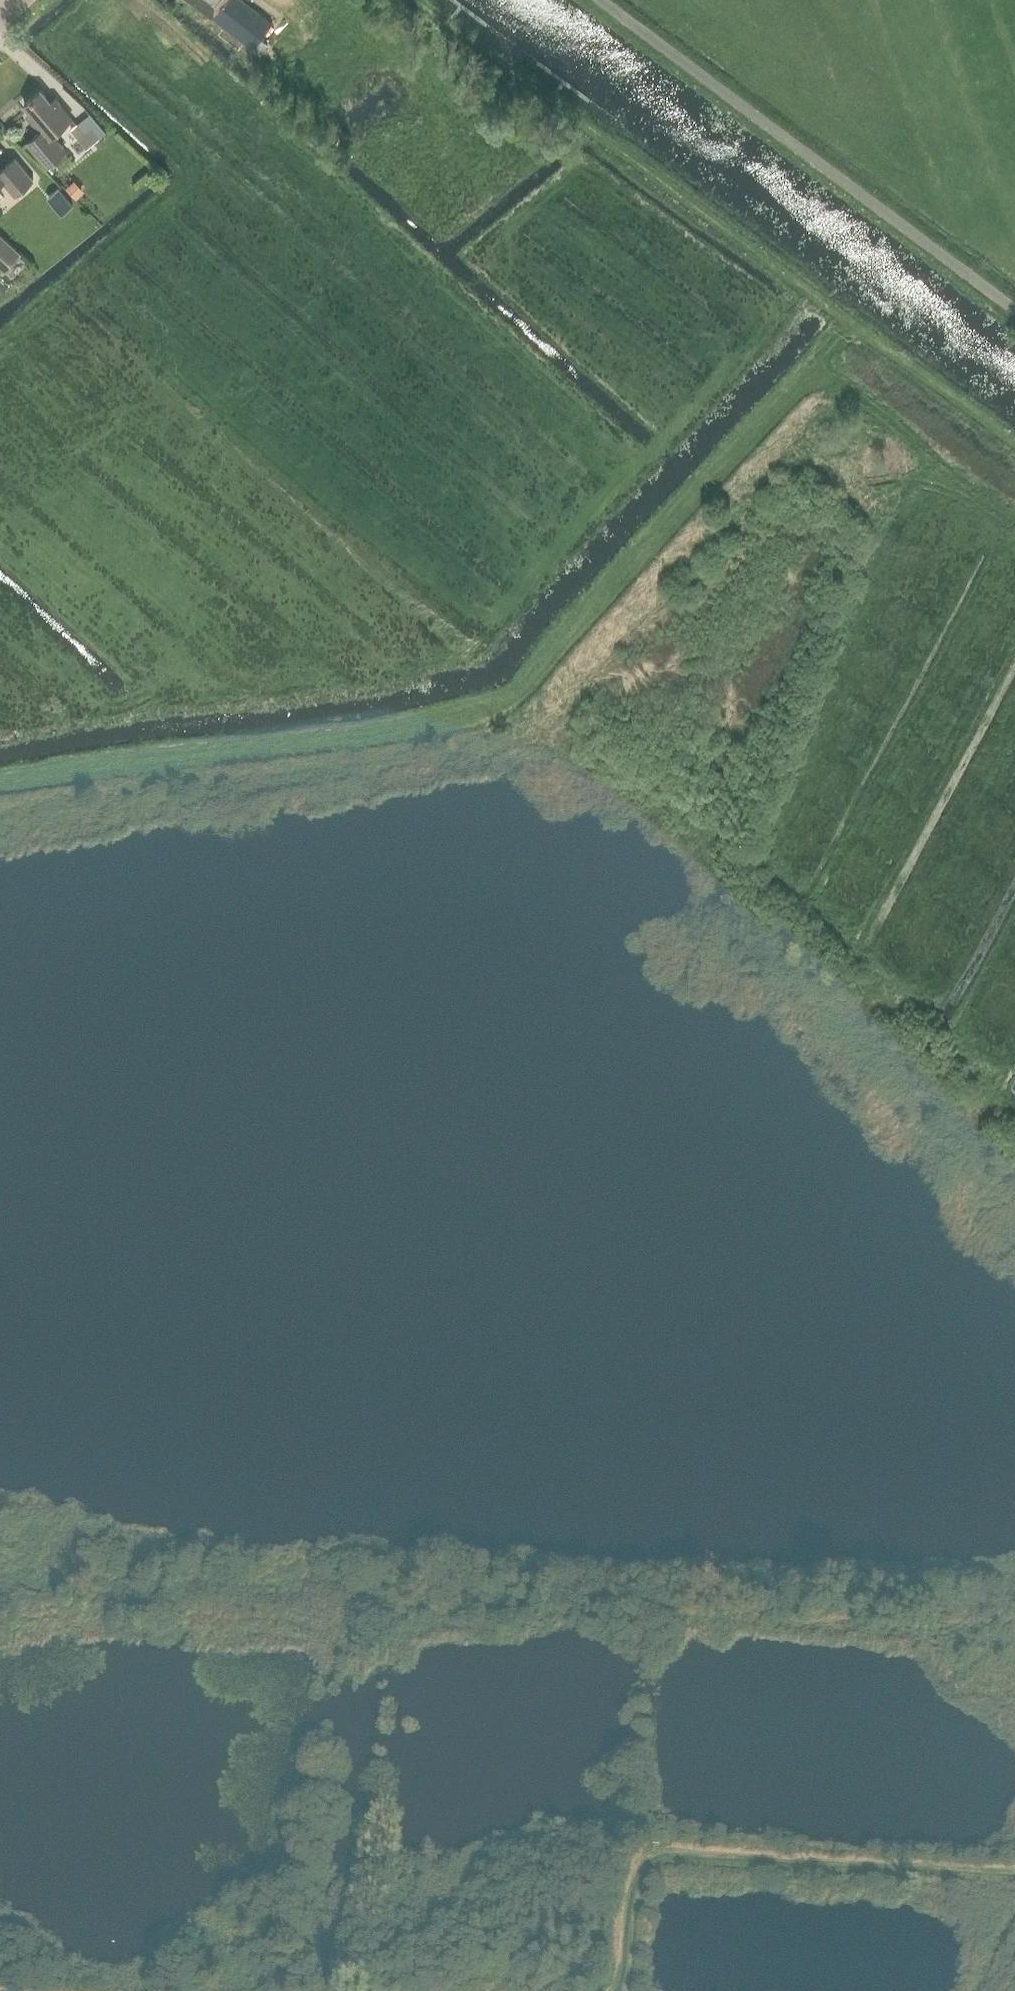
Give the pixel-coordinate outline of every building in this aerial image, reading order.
[(194,2),(211,15),(254,48),(273,23),(243,0),(192,0),(194,2)] [(261,53),(268,44),(260,39),(254,48),(261,53)] [(53,134),(72,118),(56,98),(52,101),(41,89),(25,103),(32,112),(28,115),(41,130),(28,142),(48,166),(66,150),(53,134)] [(107,133),(91,114),(71,130),(87,150),(107,133)] [(34,179),(16,158),(2,169),(0,166),(0,184),(4,181),(15,195),(34,179)] [(89,193),(84,187),(74,195),(79,201),(89,193)] [(59,189),(49,196),(57,205),(66,198),(59,189)] [(0,234),(0,261),(7,268),(21,253),(0,234)]
